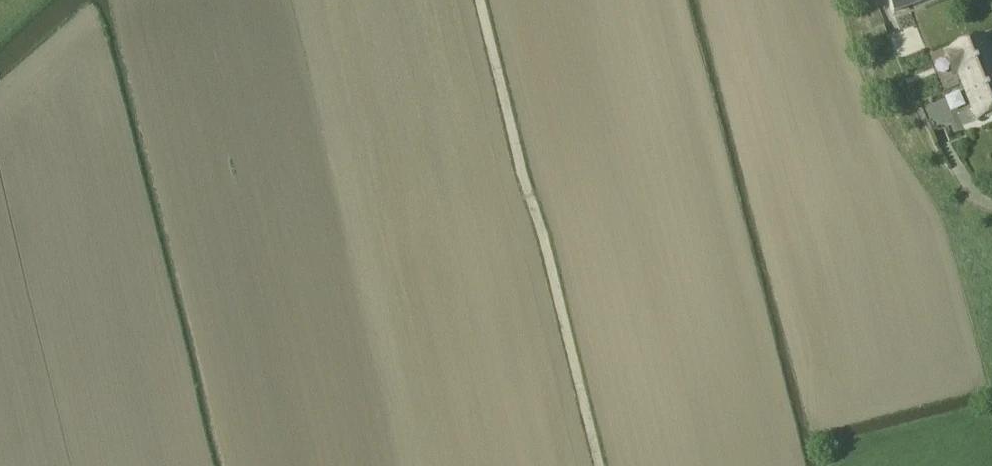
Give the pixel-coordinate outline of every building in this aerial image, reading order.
[(932,0),(887,0),(894,16),(932,0)] [(961,137),(910,14),(895,20),(900,32),(887,37),(917,109),(921,108),(930,134),(944,129),(949,141),(961,137)] [(963,86),(991,75),(991,57),(984,37),(949,51),(942,54),(952,78),(959,75),(963,86)] [(963,86),(978,122),(991,116),(991,75),(963,86)]
